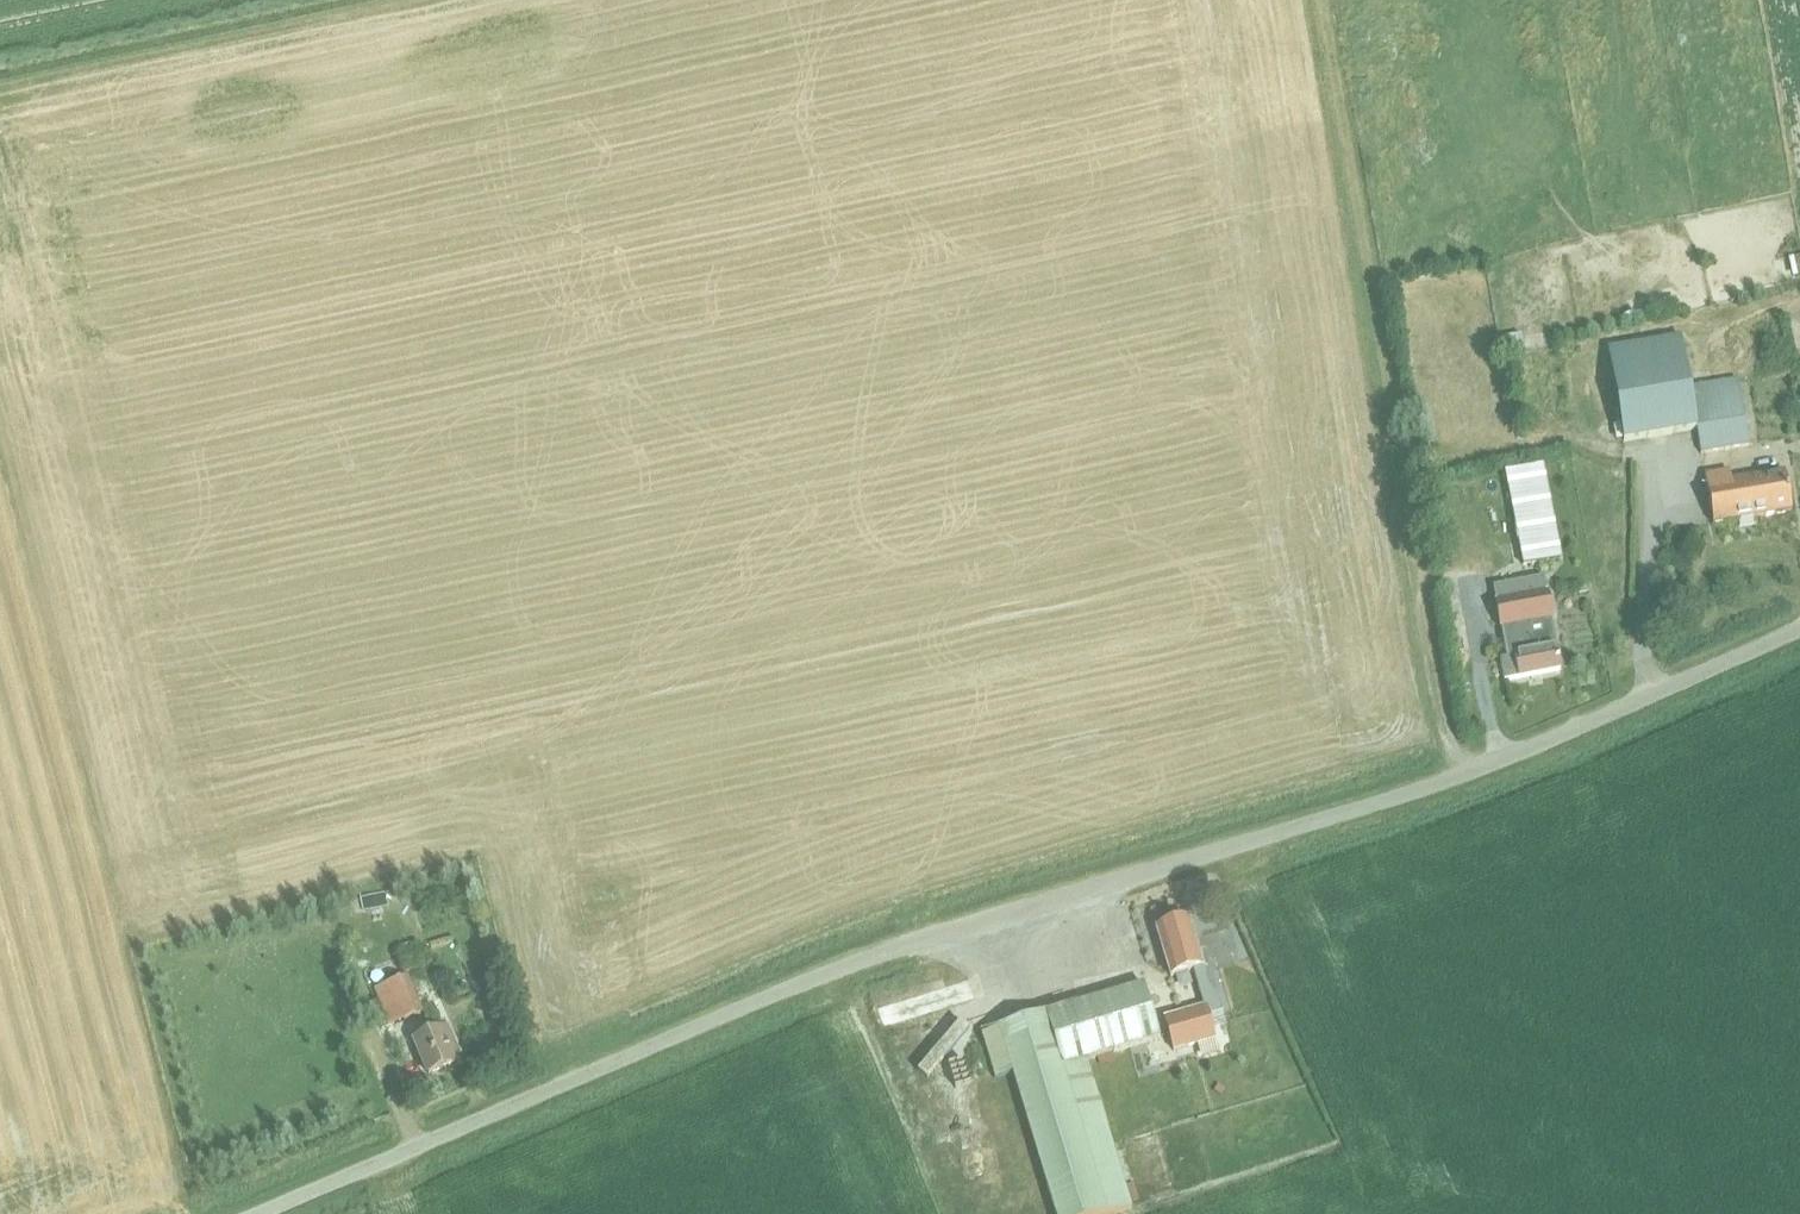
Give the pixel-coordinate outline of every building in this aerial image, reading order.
[(1791,259),(1795,283),(1799,281),(1799,257),(1791,259)] [(1673,299),(1646,304),(1648,315),(1676,310),(1673,299)] [(1700,454),(1749,446),(1737,380),(1689,389),(1679,337),(1605,349),(1623,442),(1695,430),(1700,454)] [(1532,467),(1504,472),(1521,566),(1549,561),(1558,560),(1541,465),(1532,467)] [(1712,525),(1791,512),(1784,472),(1730,481),(1729,471),(1704,476),(1712,525)] [(1494,588),(1493,589),(1500,627),(1549,618),(1542,579),(1494,588)] [(1549,618),(1500,627),(1504,646),(1506,658),(1499,660),(1504,682),(1559,671),(1555,649),(1556,649),(1551,618),(1549,618)] [(1193,971),(1204,1008),(1163,1020),(1173,1052),(1214,1040),(1208,1017),(1221,1013),(1203,952),(1197,954),(1187,920),(1156,930),(1170,978),(1193,971)] [(406,946),(392,951),(397,964),(398,964),(411,958),(410,958),(420,954),(416,943),(406,947),(406,946)] [(411,958),(398,964),(403,975),(422,968),(417,956),(411,958)] [(420,1013),(406,980),(390,986),(393,994),(380,999),(390,1025),(420,1013)] [(998,1029),(980,1035),(993,1080),(1012,1074),(1054,1213),(1112,1213),(1131,1208),(1086,1060),(1159,1038),(1143,986),(998,1029)] [(428,1075),(460,1061),(447,1028),(414,1042),(428,1075)] [(980,1129),(966,1134),(989,1196),(1004,1191),(980,1129)]
